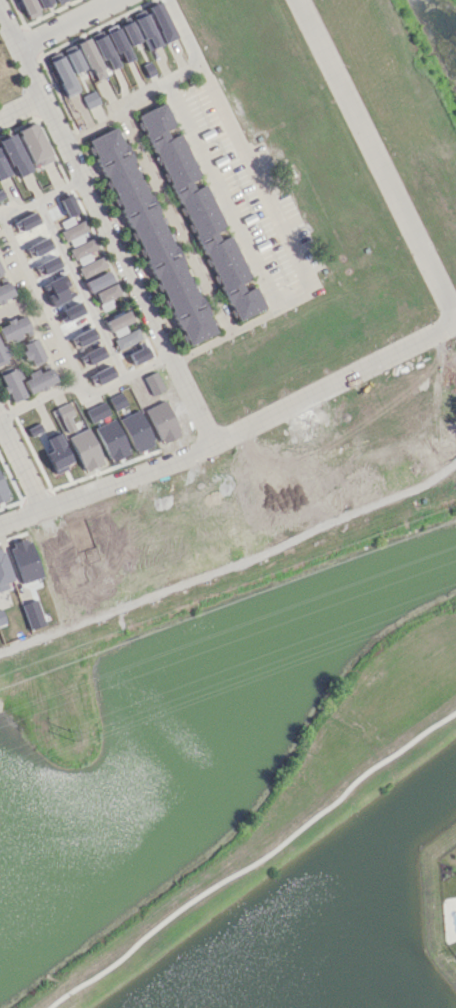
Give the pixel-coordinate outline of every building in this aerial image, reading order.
[(32,0),(18,0),(27,19),(39,13),(32,0)] [(147,7),(163,43),(175,37),(159,1),(147,7)] [(134,18),(146,50),(158,46),(147,13),(134,18)] [(129,45),(139,41),(130,21),(120,25),(129,45)] [(131,59),(115,24),(104,29),(115,53),(119,51),(124,62),(131,59)] [(118,66),(103,34),(91,40),(101,60),(104,59),(110,70),(118,66)] [(93,81),(104,76),(88,38),(77,42),(93,81)] [(73,73),(84,68),(73,44),(62,49),(73,73)] [(65,96),(77,91),(59,52),(47,57),(65,96)] [(99,104),(93,91),(81,96),(87,109),(99,104)] [(139,114),(233,322),(264,308),(255,286),(244,291),(239,281),(249,277),(230,235),(219,240),(214,230),(223,226),(204,184),(193,189),(189,179),(198,175),(179,133),(168,138),(163,129),(173,124),(164,103),(139,114)] [(31,163),(37,160),(40,166),(52,160),(34,122),(16,131),(31,163)] [(92,137),(182,347),(211,335),(121,125),(92,137)] [(29,172),(14,134),(0,139),(0,142),(15,178),(29,172)] [(22,231),(38,223),(33,212),(16,219),(22,231)] [(79,233),(87,231),(83,221),(61,229),(68,247),(82,242),(79,233)] [(51,248),(46,238),(30,246),(34,255),(51,248)] [(91,260),(88,252),(96,249),(92,239),(70,247),(77,266),(91,260)] [(60,265),(55,256),(38,264),(43,274),(60,265)] [(105,266),(101,257),(77,267),(81,276),(105,266)] [(112,282),(108,271),(84,280),(88,291),(112,282)] [(13,296),(7,281),(0,284),(0,302),(13,296)] [(119,295),(115,284),(94,291),(98,302),(119,295)] [(114,306),(111,299),(99,303),(102,311),(114,306)] [(127,331),(124,325),(132,321),(127,310),(105,320),(113,337),(127,331)] [(19,334),(30,329),(24,315),(0,326),(0,335),(5,345),(21,337),(19,334)] [(96,339),(91,327),(74,334),(78,346),(96,339)] [(113,339),(118,350),(141,339),(136,328),(113,339)] [(30,366),(45,359),(35,338),(20,345),(30,366)] [(10,355),(5,345),(1,347),(0,346),(0,360),(10,355)] [(83,352),(87,364),(105,357),(100,346),(83,352)] [(93,373),(98,384),(114,376),(109,365),(93,373)] [(25,397),(18,379),(21,378),(17,367),(0,374),(0,377),(11,403),(25,397)] [(28,394),(56,382),(50,368),(38,372),(38,371),(22,378),(28,394)] [(73,415),(68,403),(56,407),(66,432),(74,429),(69,416),(73,415)] [(27,428),(30,436),(42,430),(39,422),(27,428)] [(83,471),(103,463),(88,428),(68,436),(83,471)] [(45,438),(51,450),(45,453),(54,472),(72,464),(58,432),(45,438)] [(8,497),(0,479),(0,501),(8,497)]
